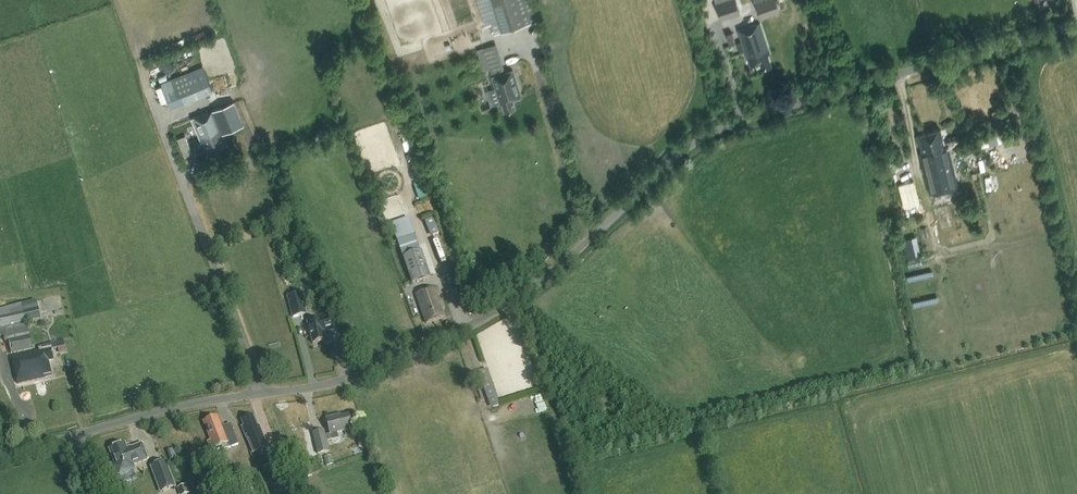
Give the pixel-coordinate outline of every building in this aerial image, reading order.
[(526,25),(518,0),(490,0),(501,33),(526,25)] [(727,17),(740,13),(735,0),(729,0),(722,2),(727,17)] [(761,19),(780,13),(776,0),(755,0),(761,19)] [(750,67),(758,64),(760,64),(762,70),(772,66),(768,54),(770,53),(760,22),(738,30),(750,67)] [(733,37),(725,40),(726,45),(735,43),(733,37)] [(478,49),(482,61),(476,63),(478,69),(483,68),(484,70),(490,68),(484,48),(478,49)] [(512,99),(521,97),(512,70),(492,76),(500,103),(502,103),(504,111),(514,108),(512,99)] [(176,76),(160,82),(170,108),(187,101),(176,76)] [(191,119),(201,142),(203,141),(209,155),(226,147),(221,134),(244,124),(235,101),(191,119)] [(929,193),(958,186),(949,146),(944,147),(940,128),(918,133),(922,151),(920,152),(929,193)] [(987,189),(999,187),(997,174),(985,176),(987,189)] [(921,203),(914,180),(900,184),(906,207),(921,203)] [(391,224),(412,284),(430,277),(409,217),(391,224)] [(902,238),(907,257),(921,253),(916,234),(902,238)] [(426,323),(443,318),(441,309),(444,308),(441,300),(438,301),(436,296),(440,295),(437,287),(416,294),(426,323)] [(287,296),(292,317),(307,313),(302,292),(287,296)] [(3,337),(5,343),(8,342),(11,354),(32,349),(27,323),(40,320),(36,301),(0,309),(0,338),(3,337)] [(333,317),(324,319),(308,324),(313,344),(325,341),(323,333),(337,329),(333,317)] [(37,345),(39,351),(65,346),(64,339),(37,345)] [(49,361),(54,360),(51,349),(39,352),(38,350),(11,356),(18,385),(45,379),(45,378),(52,377),(51,374),(52,374),(49,361)] [(480,372),(491,401),(498,399),(487,369),(480,372)] [(326,418),(332,440),(338,438),(337,432),(352,428),(351,423),(354,422),(354,420),(354,417),(351,415),(349,416),(348,414),(341,416),(341,414),(326,418)] [(267,447),(261,432),(259,426),(257,427),(253,415),(242,420),(244,425),(241,426),(252,453),(267,447)] [(211,451),(222,446),(224,450),(238,444),(230,424),(225,426),(223,423),(220,425),(217,417),(203,422),(210,441),(207,442),(211,451)] [(324,430),(313,433),(318,455),(330,452),(324,430)] [(110,450),(114,461),(111,462),(116,477),(135,469),(134,465),(148,460),(142,445),(127,451),(125,445),(110,450)] [(176,487),(166,460),(150,466),(160,493),(176,487)] [(226,484),(221,471),(211,476),(216,488),(226,484)] [(177,488),(180,493),(188,493),(189,493),(186,485),(177,488)]
